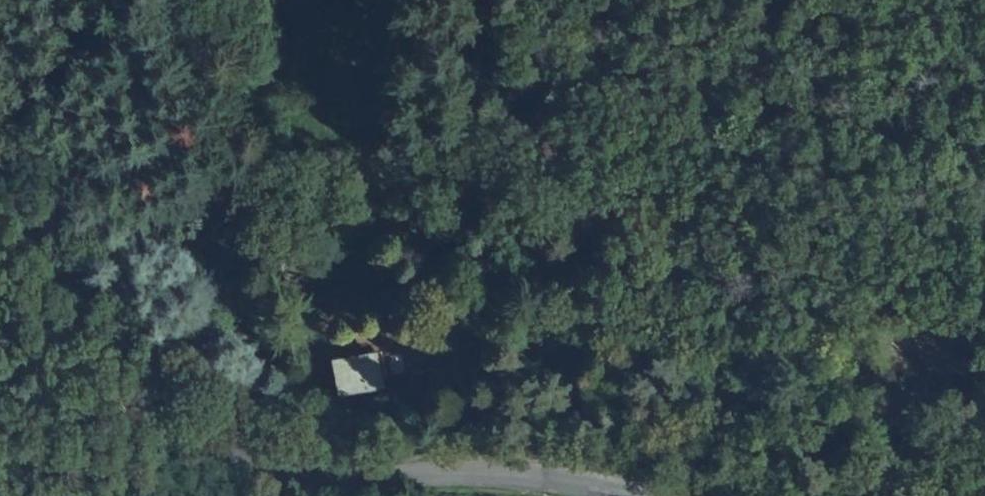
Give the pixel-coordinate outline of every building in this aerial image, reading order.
[(703,261),(704,252),(684,250),(683,259),(703,261)] [(433,370),(432,348),(394,348),(394,370),(433,370)] [(331,353),(334,394),(381,390),(378,349),(331,353)]
